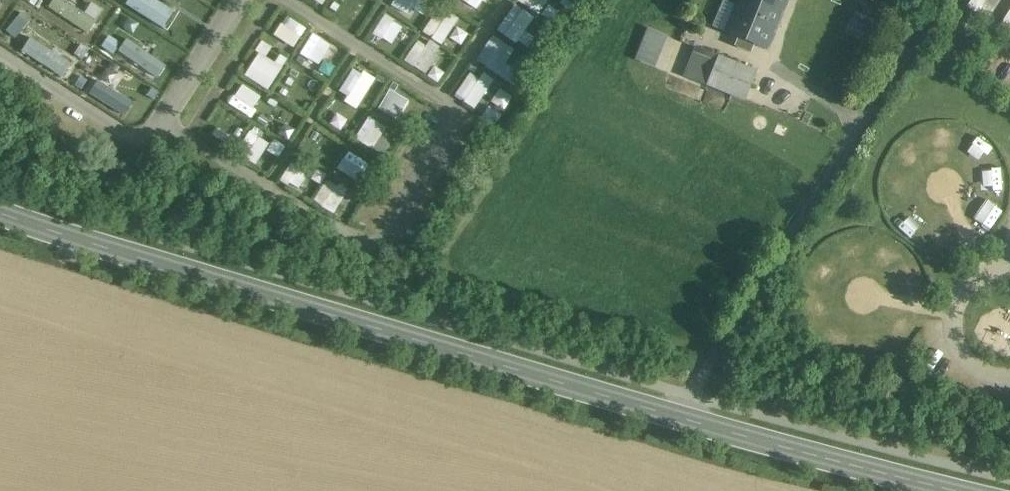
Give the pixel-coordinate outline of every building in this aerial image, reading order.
[(124,6),(166,25),(174,6),(161,0),(127,0),(124,6)] [(325,9),(337,16),(343,4),(336,0),(330,0),(325,9)] [(351,16),(359,21),(370,4),(364,0),(362,0),(351,16)] [(418,0),(395,0),(393,6),(413,13),(418,0)] [(455,7),(469,12),(473,0),(457,0),(455,7)] [(537,13),(546,0),(519,0),(537,13)] [(732,16),(721,11),(716,25),(727,30),(768,48),(788,0),(739,0),(732,16)] [(515,3),(496,28),(515,42),(534,17),(515,3)] [(997,23),(1009,33),(1009,7),(997,23)] [(440,9),(426,35),(443,44),(457,17),(440,9)] [(868,40),(876,17),(854,10),(846,32),(868,40)] [(395,35),(402,40),(409,30),(384,13),(372,32),(390,44),(395,35)] [(293,47),(306,28),(286,14),(272,33),(293,47)] [(455,26),(448,37),(460,44),(467,33),(455,26)] [(311,30),(296,54),(316,67),(324,56),(337,64),(346,51),(311,30)] [(650,32),(638,60),(653,67),(665,38),(650,32)] [(404,60),(425,72),(439,49),(418,36),(404,60)] [(270,88),(283,62),(257,49),(244,76),(270,88)] [(718,56),(699,49),(687,77),(706,85),(718,56)] [(757,71),(718,56),(706,85),(745,101),(757,71)] [(353,66),(342,83),(358,94),(370,77),(353,66)] [(493,78),(483,71),(478,79),(468,72),(454,95),(474,108),(493,78)] [(499,88),(483,115),(496,122),(512,95),(499,88)] [(219,115),(211,137),(232,144),(239,122),(219,115)] [(372,147),(384,125),(367,116),(355,138),(372,147)] [(258,163),(267,138),(246,130),(236,155),(258,163)] [(321,183),(328,169),(293,153),(280,180),(298,188),(304,175),(321,183)] [(981,169),(983,192),(1005,191),(1004,167),(981,169)] [(297,191),(313,199),(320,184),(305,177),(297,191)] [(326,179),(313,200),(333,213),(346,191),(326,179)] [(912,236),(925,224),(913,211),(900,223),(912,236)]
